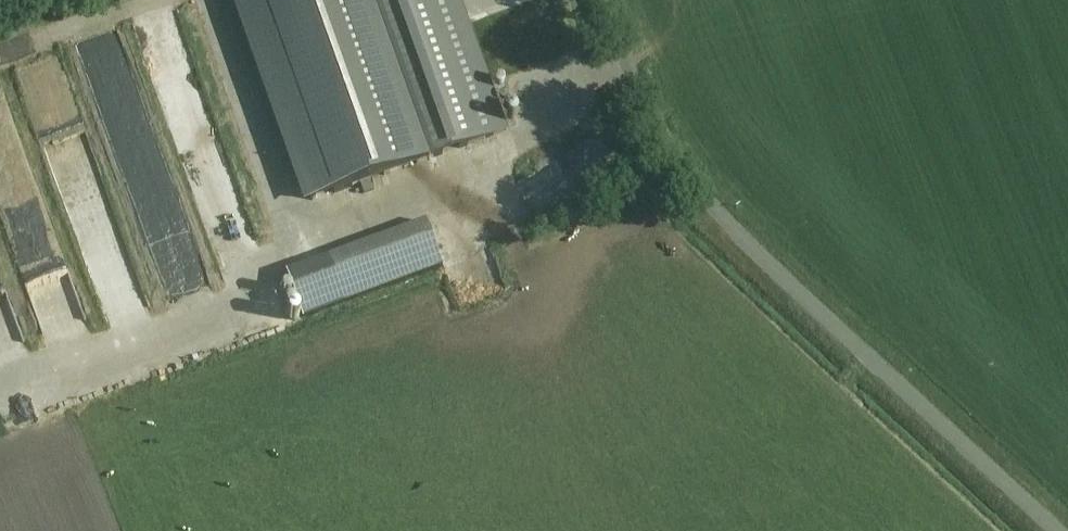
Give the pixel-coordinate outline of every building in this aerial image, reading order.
[(503,134),(456,0),(338,0),(398,171),(503,134)] [(187,141),(216,126),(209,112),(179,127),(187,141)] [(554,166),(569,190),(584,181),(569,157),(554,166)] [(84,201),(88,214),(112,207),(108,193),(84,201)] [(304,318),(448,271),(439,242),(294,289),(304,318)]
